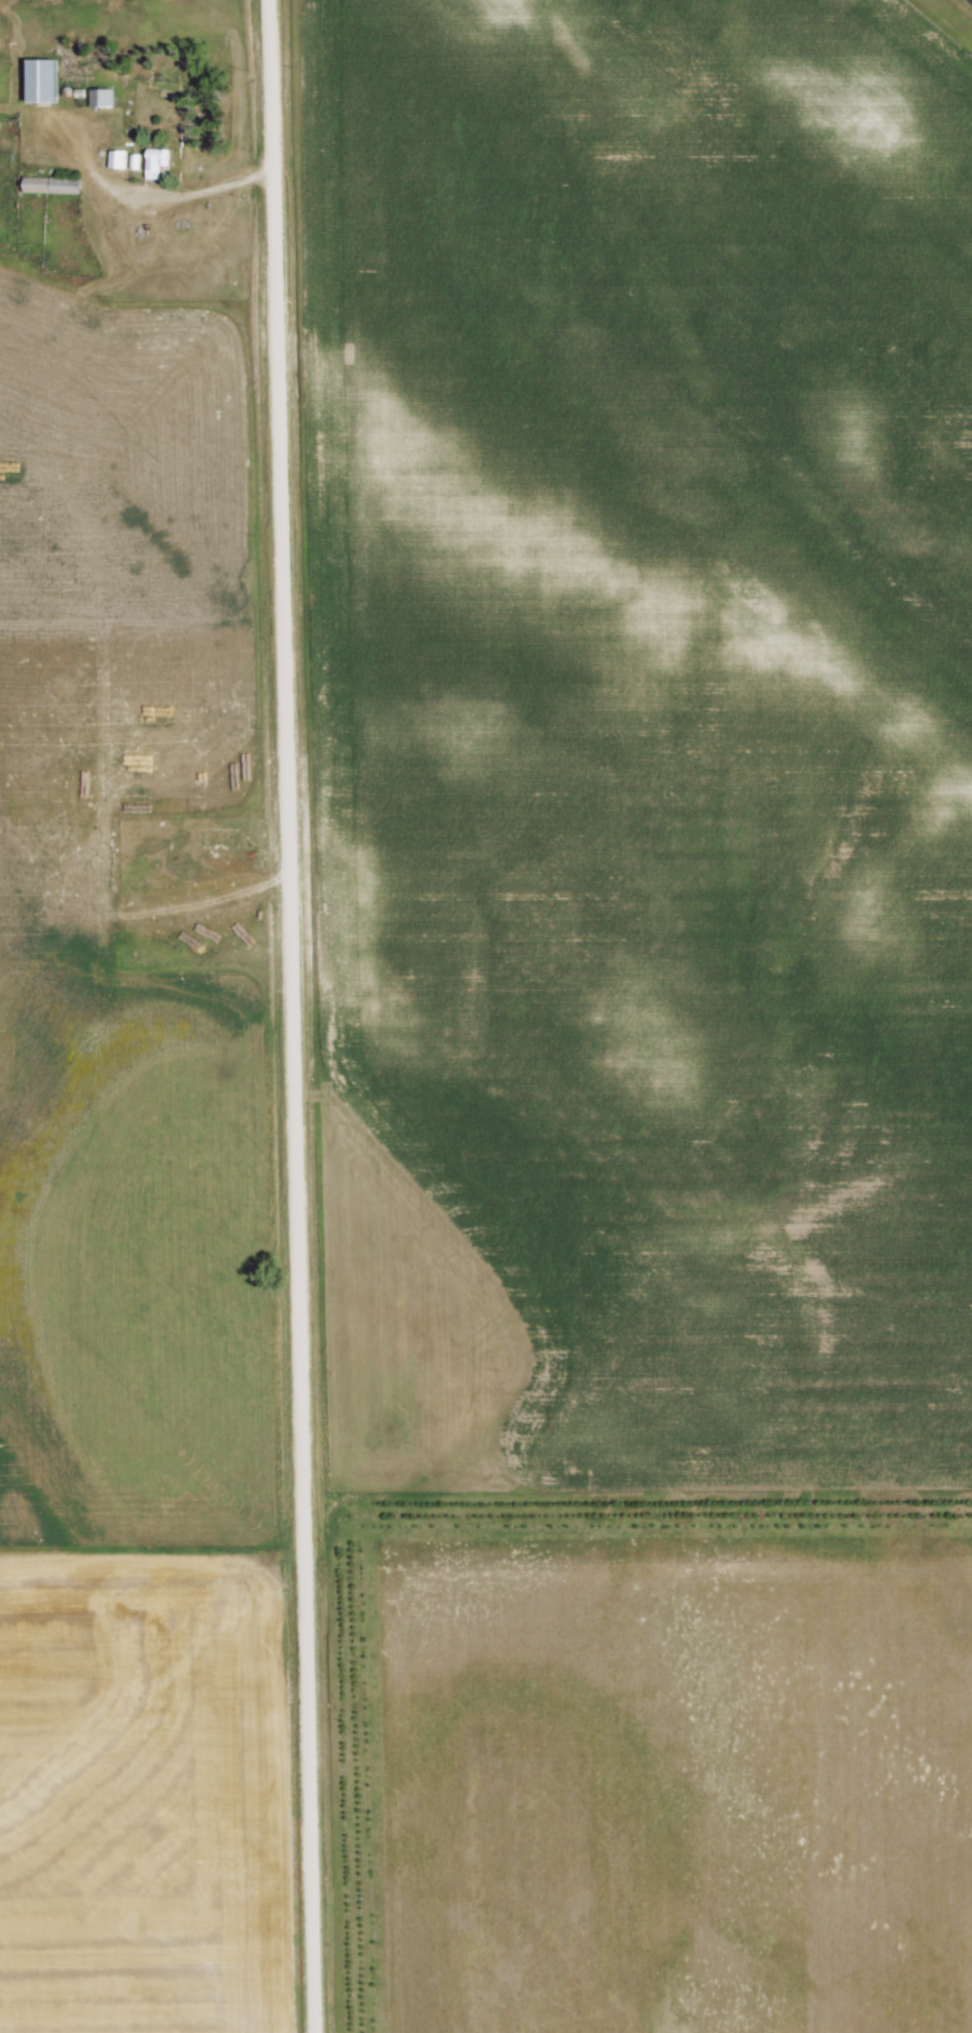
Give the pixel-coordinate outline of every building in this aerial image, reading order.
[(62,61),(33,61),(33,105),(62,105),(62,61)] [(91,108),(116,108),(116,90),(91,90),(91,108)] [(164,166),(173,166),(173,150),(150,150),(150,181),(164,181),(164,166)] [(126,152),(109,152),(109,169),(126,169),(126,152)] [(24,194),(84,194),(84,179),(24,178),(24,194)]
